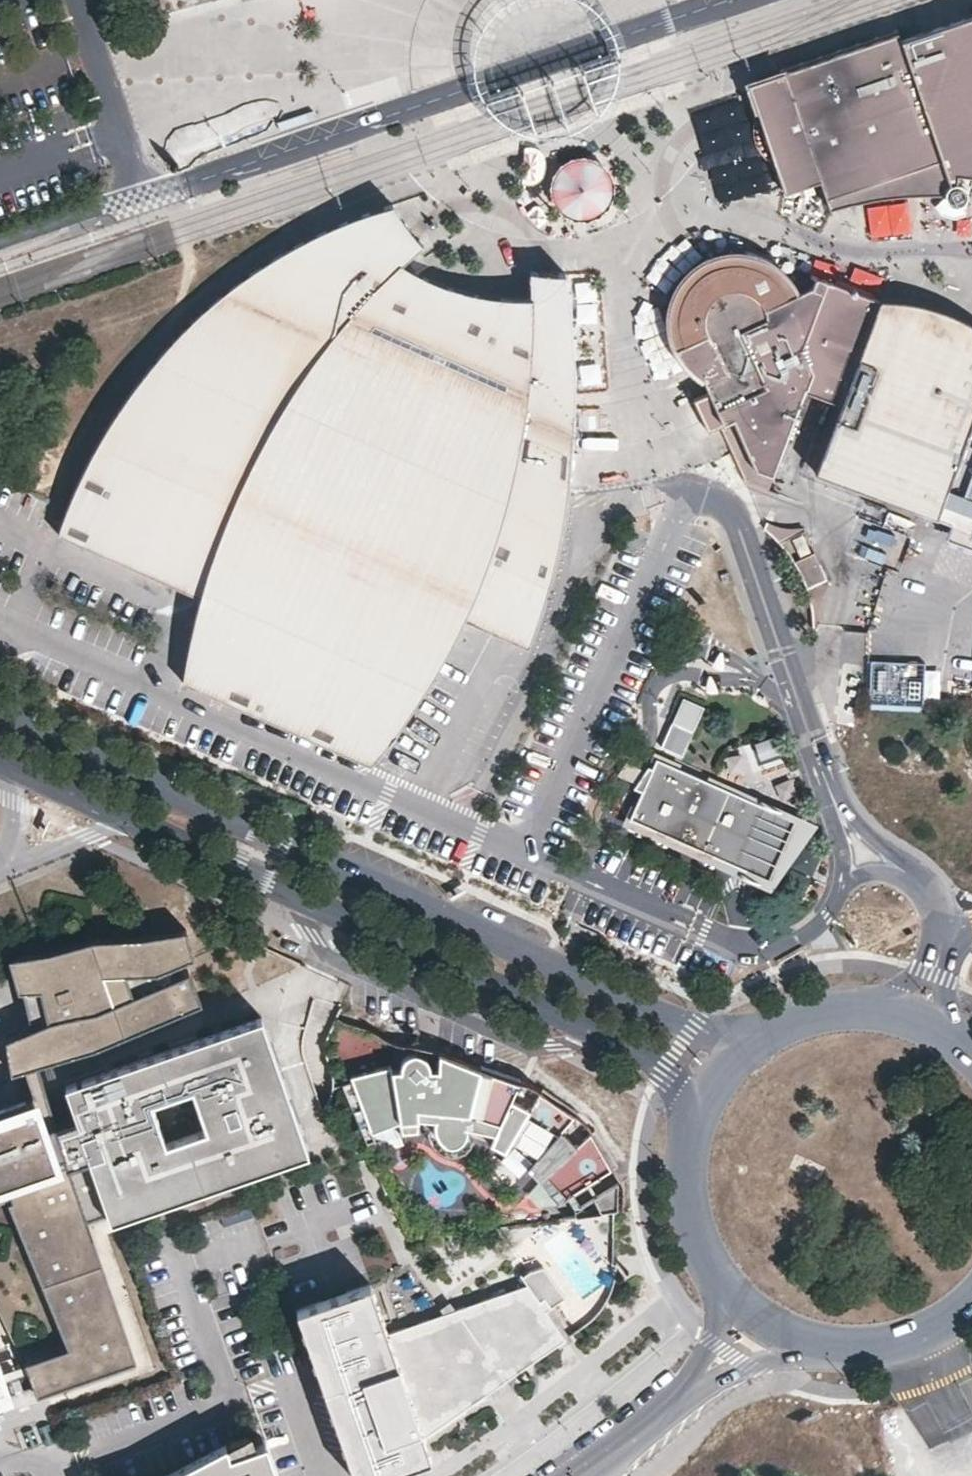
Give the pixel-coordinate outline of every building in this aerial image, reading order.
[(622,36),(620,31),(610,14),(596,1),(594,0),(498,0),(489,7),(477,21),(469,38),(465,56),(464,74),(468,88),(468,92),(476,109),(484,119),(488,124),(498,132),(503,135),(519,143),(538,147),(556,147),(574,143),(592,134),(606,121),(618,106),(625,89),(628,70),(626,49),(622,36)] [(747,83),(757,113),(754,118),(752,127),(752,137),(756,147),(764,157),(775,164),(784,192),(820,180),(829,209),(849,203),(866,199),(885,196),(907,194),(924,193),(944,193),(945,197),(947,201),(950,203),(953,205),(957,205),(960,204),(962,203),(965,201),(967,196),(968,191),(971,174),(971,16),(901,40),(897,29),(780,69),(780,71),(747,83)] [(697,117),(704,152),(728,148),(727,142),(748,138),(742,109),(697,117)] [(547,204),(606,213),(614,162),(554,153),(547,204)] [(870,235),(913,232),(911,200),(868,202),(870,235)] [(401,220),(392,205),(336,225),(317,233),(294,246),(278,255),(262,265),(247,275),(233,286),(220,296),(196,317),(168,345),(144,374),(125,400),(96,444),(90,456),(78,481),(68,505),(58,534),(200,596),(191,634),(188,652),(183,681),(370,764),(372,762),(399,727),(423,691),(439,664),(462,619),(528,648),(540,615),(549,586),(557,550),(564,519),(570,489),(573,440),(575,404),(575,374),(574,352),(572,330),(570,305),(565,274),(530,272),(529,299),(511,298),(493,295),(470,292),(447,286),(424,277),(402,265),(422,245),(410,231),(401,220)] [(438,236),(443,209),(421,205),(416,232),(438,236)] [(968,223),(942,216),(938,231),(964,238),(968,223)] [(707,379),(709,387),(695,396),(710,429),(721,424),(745,482),(768,491),(805,390),(839,404),(879,298),(816,274),(811,285),(800,288),(791,274),(778,262),(765,251),(743,246),(717,248),(692,261),(677,278),(667,302),(666,316),(668,334),(678,356),(690,369),(707,379)] [(879,298),(839,404),(814,471),(936,517),(971,421),(971,322),(964,318),(950,311),(924,302),(904,299),(879,298)] [(936,517),(965,527),(963,534),(971,538),(971,421),(936,517)] [(912,532),(915,517),(886,512),(883,526),(912,532)] [(856,552),(890,560),(896,535),(863,526),(856,552)] [(822,577),(814,560),(804,564),(813,582),(822,577)] [(869,657),(868,710),(924,711),(925,659),(869,657)] [(706,705),(685,696),(674,721),(695,730),(706,705)] [(772,733),(748,739),(755,766),(779,760),(772,733)] [(658,756),(682,766),(683,761),(656,750),(653,758),(656,760),(658,756)] [(741,752),(725,755),(729,772),(744,769),(741,752)] [(682,766),(658,756),(656,760),(654,765),(650,765),(647,769),(638,781),(636,785),(643,789),(632,816),(771,877),(798,816),(709,778),(682,766)] [(630,778),(638,781),(647,769),(638,765),(627,760),(620,773),(630,778)] [(771,877),(632,816),(628,815),(625,823),(772,888),(784,871),(792,860),(794,857),(806,838),(818,821),(754,792),(711,774),(709,778),(798,816),(771,877)] [(15,1098),(0,1103),(0,1197),(13,1192),(66,1348),(23,1363),(35,1397),(134,1362),(87,1224),(114,1214),(114,1218),(309,1149),(265,1014),(69,1082),(80,1115),(54,1123),(35,1061),(92,1050),(199,1004),(186,972),(171,978),(167,968),(192,959),(182,934),(136,936),(89,933),(45,946),(4,952),(13,985),(18,986),(23,1007),(27,1023),(1,1033),(7,1067),(21,1064),(29,1090),(31,1098),(16,1103),(15,1098)] [(365,1143),(374,1139),(370,1130),(397,1120),(398,1132),(418,1130),(417,1118),(434,1120),(434,1130),(436,1136),(440,1141),(446,1145),(454,1145),(460,1142),(465,1136),(467,1122),(494,1133),(490,1144),(504,1152),(528,1167),(557,1202),(617,1163),(588,1131),(571,1147),(555,1135),(571,1114),(537,1087),(526,1108),(507,1100),(514,1080),(505,1077),(475,1068),(475,1064),(434,1053),(434,1069),(427,1069),(427,1065),(424,1059),(421,1057),(414,1055),(408,1056),(403,1059),(401,1064),(400,1070),(391,1070),(391,1065),(352,1081),(353,1085),(343,1090),(365,1143)] [(573,1209),(573,1215),(615,1209),(620,1209),(616,1181),(573,1209)] [(355,1475),(378,1475),(389,1468),(385,1455),(392,1452),(396,1463),(424,1442),(506,1382),(565,1339),(545,1311),(550,1308),(544,1298),(539,1302),(527,1284),(457,1308),(446,1312),(388,1333),(370,1283),(332,1296),(297,1309),(319,1373),(331,1407),(338,1405),(340,1412),(333,1414),(355,1475)] [(451,1300),(442,1307),(446,1312),(457,1308),(451,1300)] [(545,1311),(565,1339),(568,1342),(572,1339),(570,1335),(550,1308),(545,1311)] [(506,1382),(486,1397),(492,1405),(502,1398),(512,1390),(506,1382)] [(338,1405),(331,1407),(333,1414),(340,1412),(338,1405)] [(385,1455),(389,1468),(378,1475),(399,1475),(432,1464),(424,1442),(396,1463),(392,1452),(385,1455)] [(266,1443),(230,1455),(226,1445),(165,1475),(278,1475),(266,1443)]
